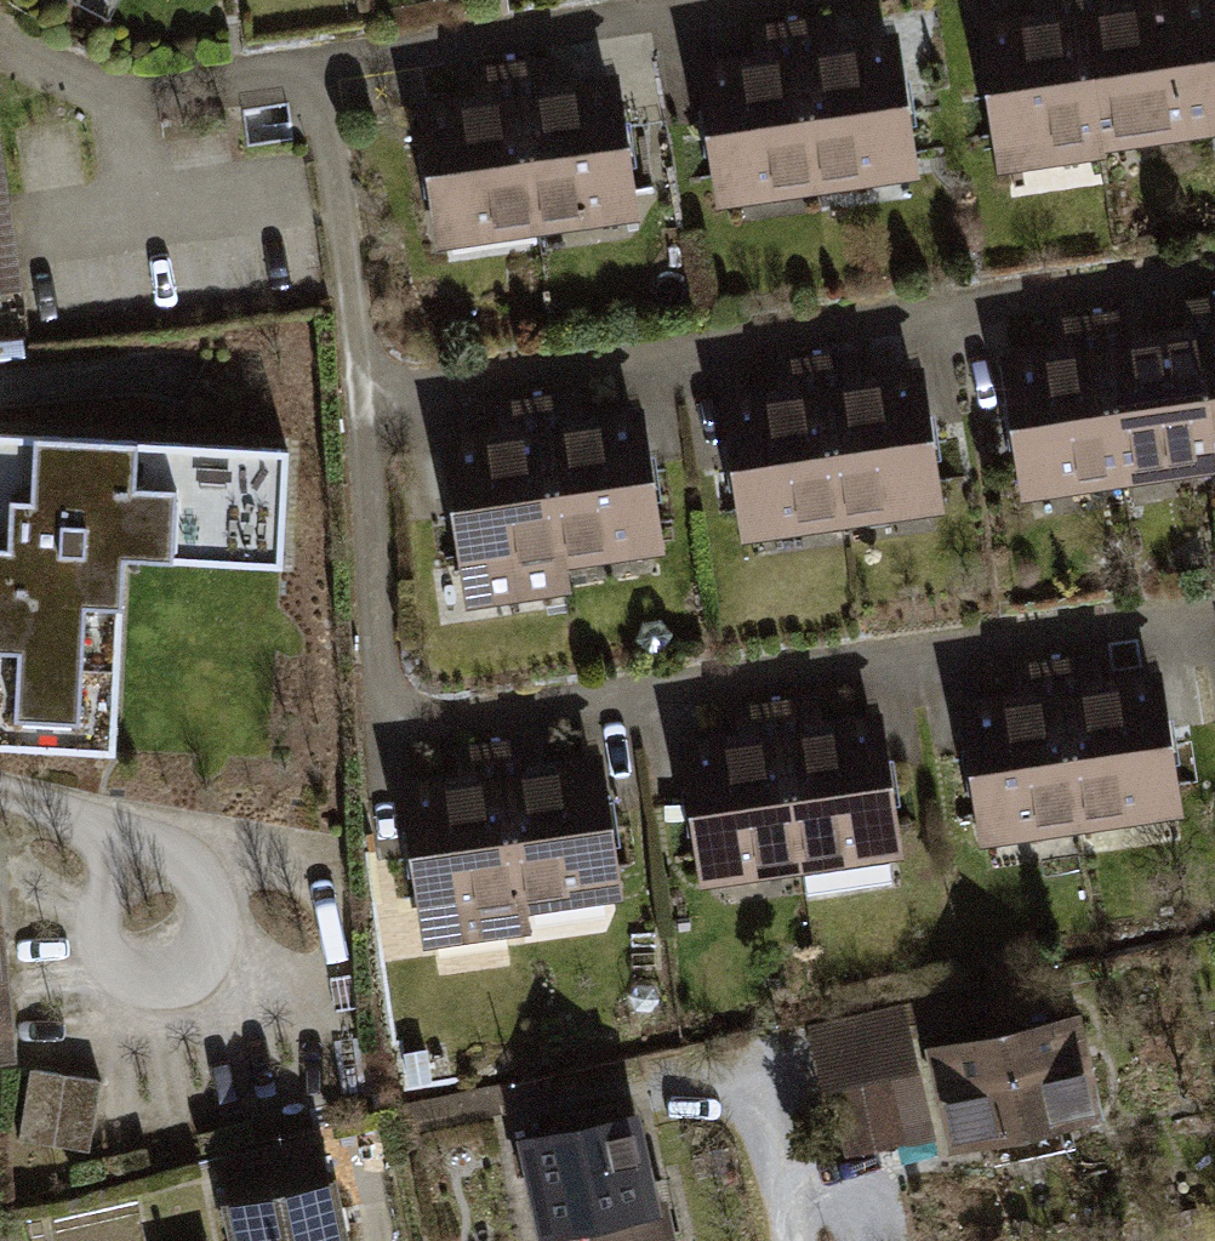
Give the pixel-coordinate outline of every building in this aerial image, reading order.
[(1106,166),(1082,0),(1028,0),(1030,13),(970,23),(995,180),(1106,166)] [(1214,150),(1214,0),(1141,0),(1126,2),(1125,0),(1082,0),(1106,166),(1214,150)] [(823,199),(918,187),(899,33),(847,40),(843,11),(800,17),(823,199)] [(711,212),(823,199),(800,17),(747,24),(751,57),(691,65),(711,212)] [(542,234),(640,221),(620,79),(561,88),(557,57),(518,63),(542,234)] [(438,248),(542,234),(518,63),(462,72),(466,100),(419,106),(438,248)] [(1179,304),(1184,335),(1206,472),(1214,470),(1214,299),(1179,304)] [(1206,472),(1184,335),(1147,341),(1142,311),(1096,318),(1122,485),(1206,472)] [(1122,485),(1096,318),(1052,325),(1056,353),(997,362),(1019,501),(1122,485)] [(842,535),(941,521),(921,373),(868,380),(863,348),(817,354),(842,535)] [(842,535),(817,354),(774,360),(779,393),(721,402),(742,548),(842,535)] [(562,569),(668,555),(649,411),(583,419),(579,386),(539,391),(562,569)] [(562,569),(539,391),(492,398),(498,432),(436,441),(464,618),(571,601),(562,569)] [(295,452),(0,432),(0,740),(107,747),(120,555),(287,566),(295,452)] [(1086,835),(1181,819),(1158,679),(1111,686),(1106,654),(1057,663),(1086,835)] [(1057,663),(1007,671),(1011,695),(952,705),(976,849),(1086,835),(1057,663)] [(804,876),(902,863),(882,723),(829,731),(824,692),(779,699),(804,876)] [(804,876),(779,699),(732,708),(736,739),(677,747),(696,888),(804,876)] [(525,917),(617,902),(595,763),(548,770),(544,744),(499,751),(525,917)] [(525,917),(499,751),(456,760),(459,780),(397,789),(422,957),(530,941),(525,917)] [(814,1018),(823,1081),(898,1071),(889,1008),(814,1018)] [(1086,1021),(923,1054),(945,1161),(1107,1128),(1086,1021)] [(100,1085),(31,1073),(19,1143),(88,1155),(100,1085)] [(507,1143),(530,1240),(535,1240),(592,1228),(595,1240),(668,1240),(639,1113),(507,1143)] [(213,1165),(230,1240),(342,1240),(320,1142),(213,1165)]
